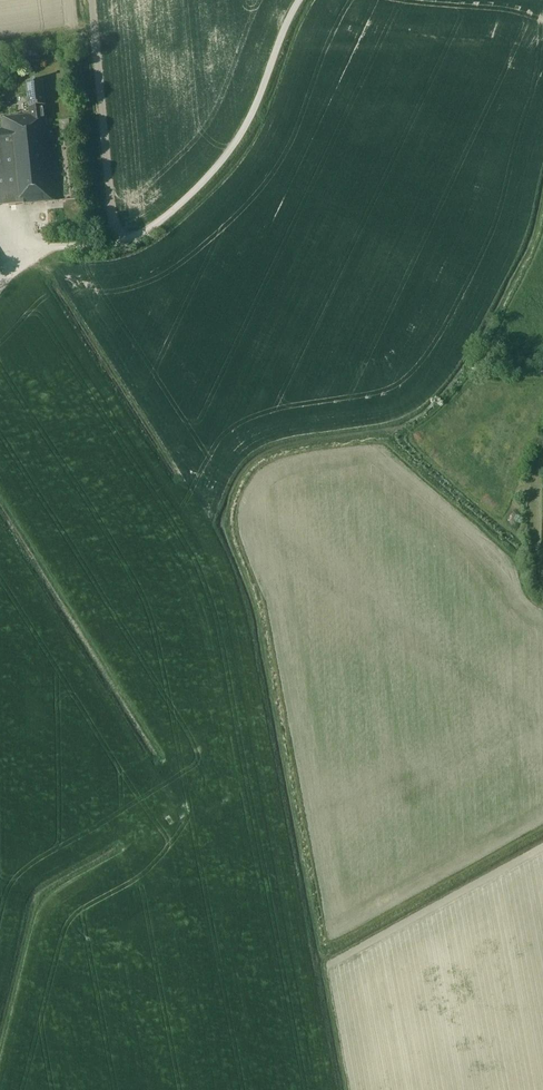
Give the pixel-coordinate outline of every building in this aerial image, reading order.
[(60,201),(52,126),(47,126),(42,81),(27,83),(30,115),(1,118),(3,129),(0,129),(0,207),(60,201)]
